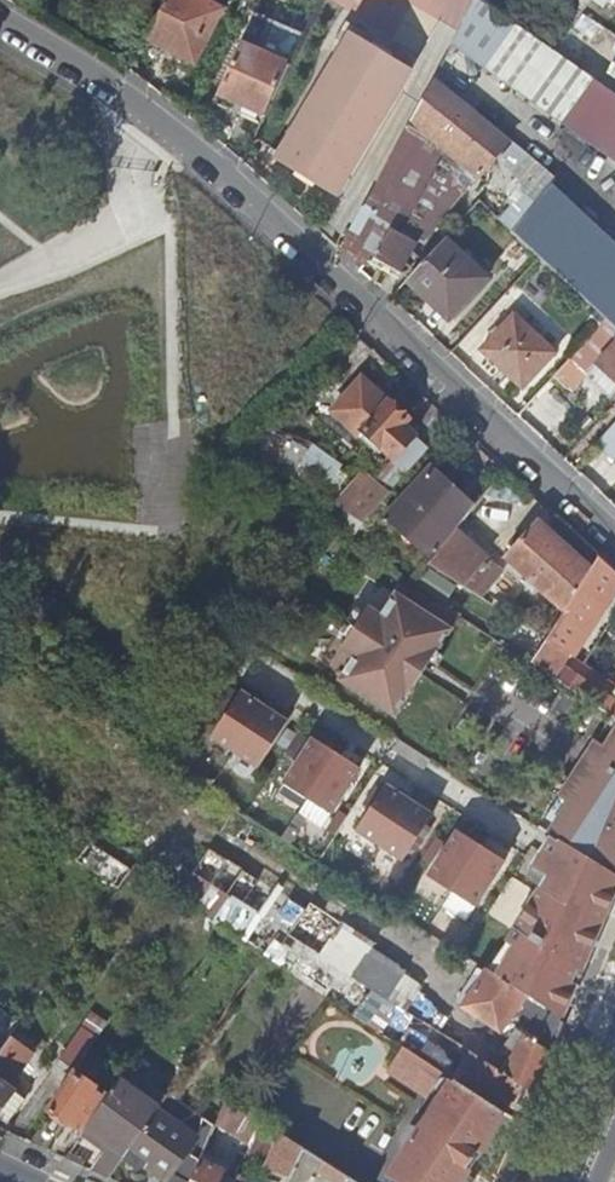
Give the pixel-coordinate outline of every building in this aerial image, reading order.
[(198,0),(169,0),(147,42),(196,66),(224,13),(198,0)] [(475,2),(446,48),(514,91),(512,95),(614,160),(614,90),(475,2)] [(336,56),(277,159),(337,196),(410,71),(369,47),(348,35),(336,56)] [(266,118),(289,68),(241,46),(219,95),(266,118)] [(435,80),(339,253),(367,268),(371,260),(401,277),(421,240),(424,242),(477,177),(479,179),(510,142),(435,80)] [(556,180),(513,145),(503,157),(527,176),(517,189),(527,197),(536,205),(556,180)] [(536,205),(527,197),(525,200),(504,226),(513,235),(536,205)] [(446,241),(408,282),(450,321),(488,280),(446,241)] [(482,353),(523,390),(555,355),(514,318),(482,353)] [(597,365),(614,381),(614,345),(597,365)] [(581,383),(564,367),(556,378),(572,392),(581,383)] [(572,392),(556,378),(534,402),(550,417),(572,392)] [(404,427),(408,421),(384,399),(361,379),(331,413),(354,433),(358,437),(362,433),(394,461),(415,436),(404,427)] [(275,463),(335,488),(347,460),(287,435),(275,463)] [(425,469),(387,518),(437,557),(455,534),(476,508),(425,469)] [(372,481),(345,513),(366,526),(390,496),(372,481)] [(565,612),(589,572),(536,524),(505,559),(565,612)] [(486,560),(455,534),(437,557),(430,566),(463,587),(486,560)] [(597,559),(589,572),(565,612),(547,642),(568,655),(574,659),(614,592),(614,576),(597,559)] [(502,574),(486,560),(463,587),(472,594),(481,599),(502,574)] [(421,561),(406,584),(413,588),(430,566),(421,561)] [(430,566),(413,588),(458,617),(472,594),(463,587),(430,566)] [(451,632),(396,598),(383,619),(368,609),(341,652),(357,662),(344,683),(398,717),(451,632)] [(519,635),(542,650),(547,642),(524,627),(519,635)] [(546,673),(614,716),(614,717),(614,703),(576,678),(572,682),(557,673),(568,655),(547,642),(542,650),(537,658),(532,664),(546,673)] [(510,650),(532,664),(537,658),(513,644),(510,650)] [(237,689),(208,734),(255,764),(284,719),(237,689)] [(614,716),(559,799),(568,805),(550,835),(560,841),(570,848),(614,876),(614,717),(614,716)] [(351,762),(304,732),(276,777),(323,807),(351,762)] [(424,808),(377,778),(348,823),(396,853),(424,808)] [(449,824),(421,869),(471,901),(500,856),(449,824)] [(207,849),(181,832),(175,841),(150,879),(176,895),(191,872),(207,849)] [(546,832),(538,846),(608,891),(614,880),(614,876),(570,848),(560,841),(550,835),(546,832)] [(608,891),(538,846),(528,862),(549,875),(542,885),(537,881),(509,925),(508,927),(508,929),(508,932),(509,934),(509,935),(510,936),(511,937),(512,938),(495,977),(560,1021),(563,1017),(558,1014),(569,998),(570,999),(571,998),(545,979),(551,970),(569,982),(578,969),(582,973),(587,961),(592,949),(614,895),(608,891)] [(307,948),(323,925),(211,850),(194,875),(178,899),(291,973),(307,948)] [(106,853),(96,876),(121,887),(131,864),(106,853)] [(352,977),(365,957),(336,938),(323,958),(352,977)] [(356,1017),(379,1032),(396,1006),(443,1037),(453,1021),(430,1006),(431,1004),(417,992),(418,989),(387,969),(390,965),(369,951),(365,957),(352,977),(373,991),(356,1017)] [(463,1008),(486,974),(480,970),(457,1004),(463,1008)] [(560,1021),(495,977),(488,972),(486,974),(463,1008),(463,1009),(501,1034),(501,1035),(516,1045),(523,1035),(528,1038),(517,1053),(509,1046),(503,1054),(512,1061),(502,1075),(463,1050),(456,1060),(465,1065),(458,1076),(449,1070),(452,1064),(446,1060),(447,1053),(431,1043),(421,1059),(444,1074),(454,1081),(504,1114),(521,1087),(531,1094),(561,1022),(560,1021)] [(76,1073),(98,1042),(84,1031),(61,1063),(76,1073)] [(10,1042),(0,1056),(0,1114),(14,1094),(9,1090),(33,1058),(25,1052),(10,1042)] [(428,1098),(444,1074),(421,1059),(404,1048),(388,1072),(428,1098)] [(105,1097),(75,1075),(48,1113),(51,1115),(68,1128),(69,1125),(80,1133),(105,1097)] [(504,1114),(454,1081),(392,1178),(398,1181),(461,1181),(466,1173),(504,1114)] [(158,1110),(159,1109),(121,1082),(107,1102),(87,1129),(110,1144),(91,1172),(109,1180),(126,1155),(158,1110)] [(14,1094),(0,1114),(0,1124),(7,1129),(26,1102),(14,1094)] [(158,1110),(126,1155),(128,1161),(139,1170),(145,1167),(165,1181),(191,1181),(203,1157),(208,1146),(198,1139),(158,1110)] [(229,1129),(218,1123),(209,1143),(220,1148),(229,1129)] [(305,1150),(282,1135),(266,1170),(289,1180),(290,1181),(305,1150)] [(305,1150),(290,1181),(289,1180),(289,1181),(355,1181),(305,1150)] [(224,1175),(204,1166),(207,1159),(203,1157),(191,1181),(221,1181),(224,1175)] [(477,1180),(466,1173),(461,1181),(476,1181),(477,1180)]
